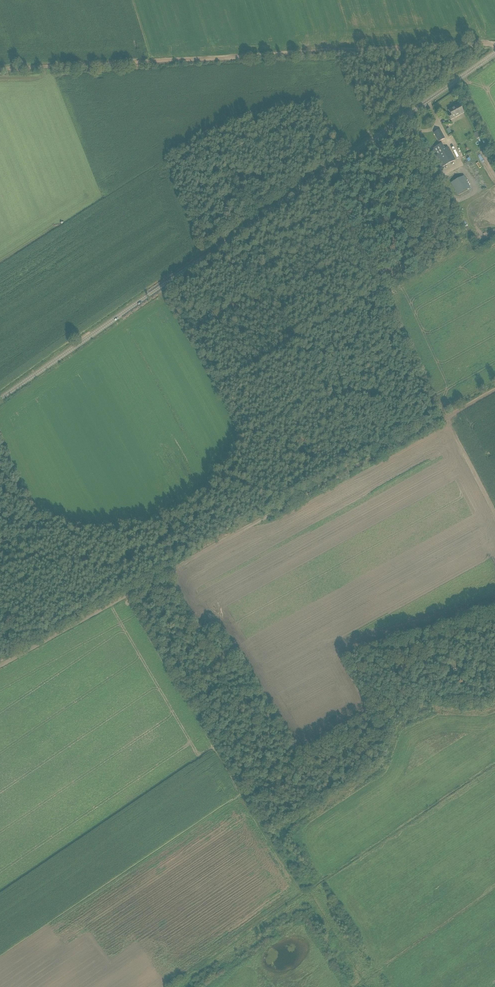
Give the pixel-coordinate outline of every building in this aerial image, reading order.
[(447,115),(450,119),(450,120),(460,115),(459,114),(463,112),(459,104),(454,107),(454,108),(449,111),(450,113),(447,115)] [(445,138),(440,129),(434,133),(438,142),(445,138)] [(433,149),(442,167),(455,160),(448,147),(444,149),(442,144),(433,149)]
